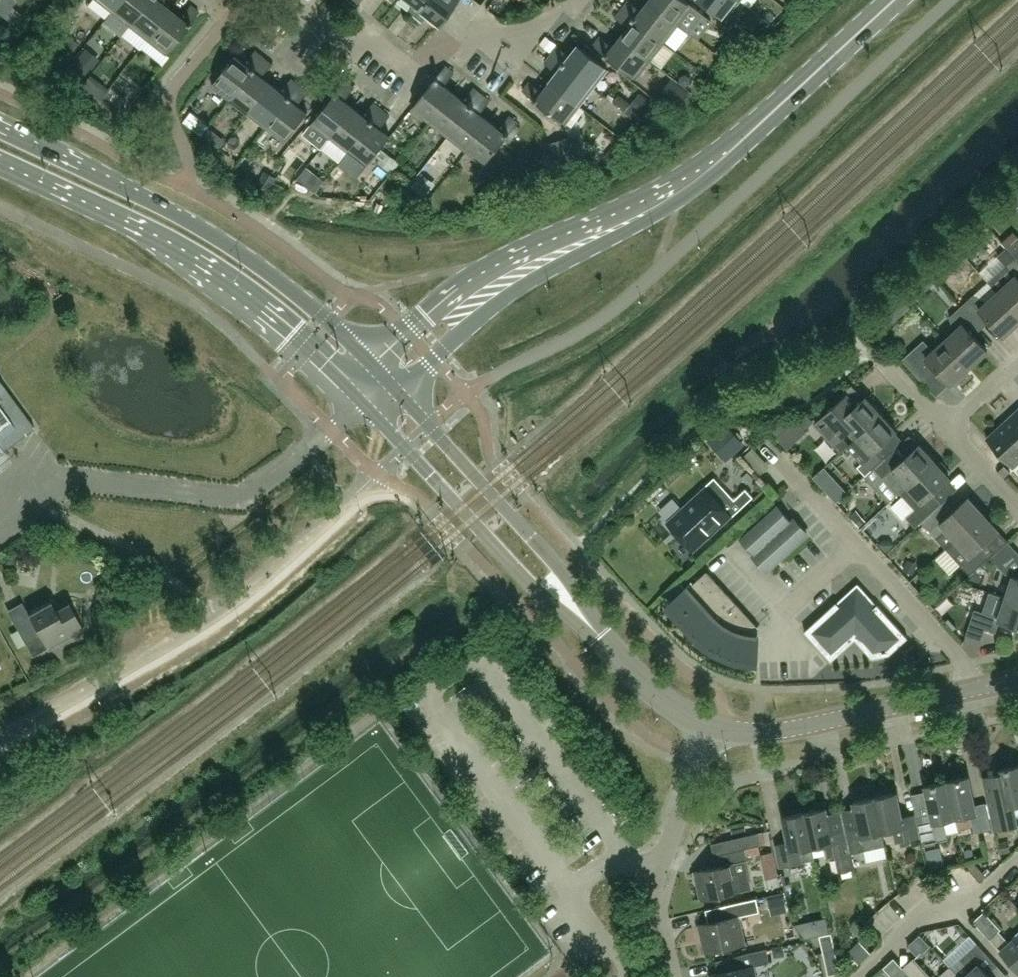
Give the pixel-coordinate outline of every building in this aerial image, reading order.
[(111,12),(120,0),(96,0),(111,12)] [(102,23),(120,37),(121,35),(129,26),(149,0),(120,0),(111,12),(102,23)] [(147,40),(170,10),(161,3),(163,0),(149,0),(129,26),(147,40)] [(426,0),(405,0),(412,5),(408,11),(414,16),(426,0)] [(456,0),(426,0),(414,16),(422,22),(426,16),(437,24),(456,0)] [(677,24),(687,32),(701,13),(684,0),(648,0),(648,1),(677,24)] [(740,1),(739,0),(702,0),(726,19),(740,1)] [(663,42),(677,24),(648,1),(640,10),(628,1),(621,9),(663,42)] [(165,55),(199,12),(189,5),(179,17),(170,10),(147,40),(165,55)] [(620,37),(649,60),(663,42),(621,9),(615,18),(627,27),(620,37)] [(732,31),(716,51),(729,61),(745,41),(732,31)] [(635,79),(649,60),(620,37),(612,47),(599,37),(592,45),(635,79)] [(550,54),(593,88),(607,69),(578,46),(570,56),(557,46),(550,54)] [(212,86),(230,100),(263,58),(255,52),(246,64),(236,56),(212,86)] [(579,105),(593,88),(550,54),(544,63),(556,73),(549,82),(579,105)] [(248,114),(272,84),(261,77),(271,64),(263,58),(230,100),(248,114)] [(412,108),(412,109),(431,123),(454,93),(445,86),(455,74),(445,66),(412,108)] [(248,114),(266,128),(299,86),(291,80),(281,92),(272,84),(248,114)] [(312,124),(330,138),(354,108),(345,101),(354,89),(345,81),(312,124)] [(564,124),(579,105),(549,82),(542,91),(529,81),(522,91),(564,124)] [(284,143),(308,113),(298,105),(308,93),(299,86),(266,128),(284,143)] [(431,123),(448,137),(482,95),(473,88),(463,101),(454,93),(431,123)] [(448,137),(466,151),(489,122),(480,114),(490,101),(482,95),(448,137)] [(330,138),(321,149),(339,163),(348,152),(382,110),(374,103),(364,116),(354,108),(330,138)] [(382,110),(348,152),(366,167),(390,136),(381,129),(390,117),(382,110)] [(484,166),(517,124),(508,117),(498,129),(489,122),(466,151),(484,166)] [(517,152),(530,139),(524,132),(510,145),(517,152)] [(573,162),(566,140),(550,145),(557,168),(573,162)] [(393,169),(401,162),(388,147),(380,154),(393,169)] [(1017,261),(1017,238),(1007,248),(1017,261)] [(1017,314),(1017,261),(1007,248),(980,272),(998,292),(1017,314)] [(962,306),(979,325),(986,317),(1004,336),(1017,323),(1017,314),(998,292),(987,303),(984,300),(974,295),(962,306)] [(957,330),(945,341),(969,367),(988,351),(971,332),(979,325),(962,306),(950,317),(954,327),(957,330)] [(968,374),(967,370),(969,367),(945,341),(934,351),(924,341),(909,355),(925,373),(934,366),(951,384),(953,382),(957,384),(968,374)] [(34,427),(0,380),(0,452),(34,427)] [(816,424),(835,444),(842,452),(849,445),(856,439),(882,415),(866,397),(857,405),(847,395),(816,424)] [(1017,439),(1017,410),(1004,423),(1017,439)] [(874,468),(884,459),(876,451),(897,431),(882,415),(856,439),(849,445),(864,461),(858,467),(866,476),(874,468)] [(929,422),(919,433),(929,441),(938,430),(929,422)] [(1004,423),(987,438),(1014,467),(1017,464),(1017,439),(1004,423)] [(743,446),(726,427),(708,444),(725,462),(743,446)] [(908,486),(935,461),(920,444),(901,461),(892,451),(884,459),(874,468),(899,494),(908,486)] [(836,493),(857,477),(843,458),(822,474),(836,493)] [(942,461),(938,463),(935,461),(908,486),(899,494),(914,510),(906,517),(916,528),(922,522),(939,506),(942,503),(933,493),(950,477),(949,475),(951,471),(942,461)] [(732,516),(705,487),(668,521),(695,550),(732,516)] [(956,540),(984,514),(969,497),(949,516),(939,506),(922,522),(937,539),(947,530),(955,540),(956,540)] [(770,569),(808,534),(794,519),(791,521),(778,506),(742,539),(756,554),(759,551),(772,565),(769,568),(770,569)] [(946,548),(954,557),(970,575),(988,559),(979,549),(999,531),(984,514),(956,540),(955,540),(946,548)] [(889,533),(902,541),(909,532),(896,523),(889,533)] [(1008,541),(990,557),(1000,567),(1017,551),(1008,541)] [(758,626),(707,571),(687,590),(680,582),(666,596),(672,603),(669,606),(696,636),(700,640),(704,643),(708,646),(712,649),(717,652),(721,654),(726,656),(731,658),(736,660),(741,661),(746,662),(751,662),(757,663),(758,626)] [(1006,597),(1017,601),(1017,571),(1013,576),(1006,597)] [(1006,597),(987,591),(981,608),(976,607),(966,636),(982,641),(986,629),(997,633),(1001,621),(1017,626),(1017,601),(1006,597)] [(890,654),(899,647),(908,638),(878,604),(875,607),(866,599),(863,599),(864,592),(853,592),(853,598),(850,598),(841,606),(837,602),(805,631),(832,661),(856,639),(873,658),(890,654)] [(56,609),(51,600),(28,613),(32,619),(17,627),(27,644),(41,636),(48,647),(71,634),(69,632),(82,624),(69,602),(56,609)] [(999,770),(1000,774),(985,777),(996,828),(1017,823),(1013,805),(1017,804),(1017,765),(999,770)] [(947,781),(955,818),(971,814),(975,833),(992,829),(986,802),(975,805),(969,776),(947,781)] [(955,818),(947,781),(926,786),(932,814),(920,817),(926,843),(949,838),(945,820),(955,818)] [(875,797),(878,809),(883,832),(894,830),(896,843),(920,838),(915,814),(903,817),(897,792),(875,797)] [(842,811),(851,853),(886,845),(883,832),(878,809),(875,797),(854,801),(855,808),(842,811)] [(805,812),(813,848),(824,845),(827,858),(837,856),(840,872),(854,869),(851,853),(842,811),(828,814),(827,807),(805,812)] [(789,842),(777,844),(779,855),(781,867),(803,862),(815,859),(813,848),(805,812),(783,817),(789,842)] [(734,863),(749,860),(746,848),(761,845),(759,833),(731,839),(734,851),(722,853),(725,865),(697,871),(703,899),(751,888),(748,872),(737,874),(734,863)] [(790,893),(766,897),(767,909),(792,905),(790,893)] [(738,917),(760,912),(757,898),(726,905),(729,918),(701,925),(707,952),(745,944),(738,917)] [(991,939),(1017,969),(1017,932),(1012,938),(1014,940),(1010,943),(1008,940),(999,931),(991,939)] [(821,940),(824,952),(836,949),(833,937),(821,940)] [(988,974),(998,965),(978,944),(960,959),(951,967),(960,976),(991,976),(988,974)] [(770,962),(767,949),(738,956),(741,969),(712,975),(712,976),(756,976),(753,966),(770,962)] [(951,967),(942,976),(943,976),(960,976),(951,967)]
